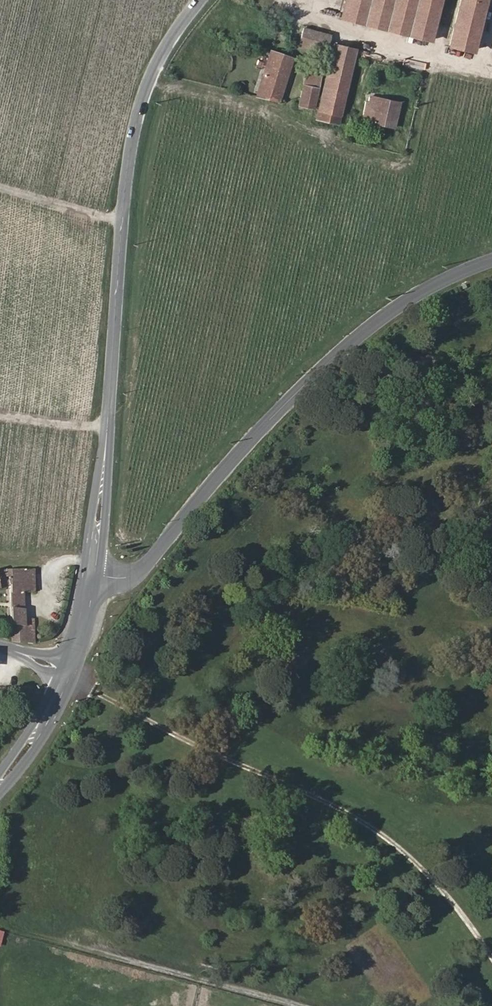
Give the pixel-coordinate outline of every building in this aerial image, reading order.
[(439,0),(377,0),(370,25),(430,40),(439,0)] [(484,0),(460,0),(453,30),(450,42),(450,44),(472,50),(480,18),(484,0)] [(328,43),(330,34),(302,27),(298,44),(326,52),(328,43)] [(450,42),(453,30),(446,28),(443,40),(450,42)] [(352,61),(355,49),(333,44),(330,56),(352,61)] [(281,81),(289,58),(271,51),(256,96),(278,100),(284,82),(281,81)] [(340,114),(352,61),(330,56),(318,109),(340,114)] [(386,57),(385,67),(425,71),(426,60),(386,57)] [(284,82),(292,58),(289,58),(281,81),(284,82)] [(313,108),(320,77),(305,74),(298,105),(313,108)] [(394,127),(399,102),(370,96),(368,101),(366,101),(362,119),(394,127)] [(340,114),(318,109),(316,119),(337,123),(340,114)] [(34,569),(4,570),(0,571),(0,587),(8,585),(10,585),(10,602),(24,603),(24,591),(34,590),(34,569)] [(34,644),(34,619),(24,618),(24,608),(10,607),(11,641),(26,643),(26,642),(34,644)]
